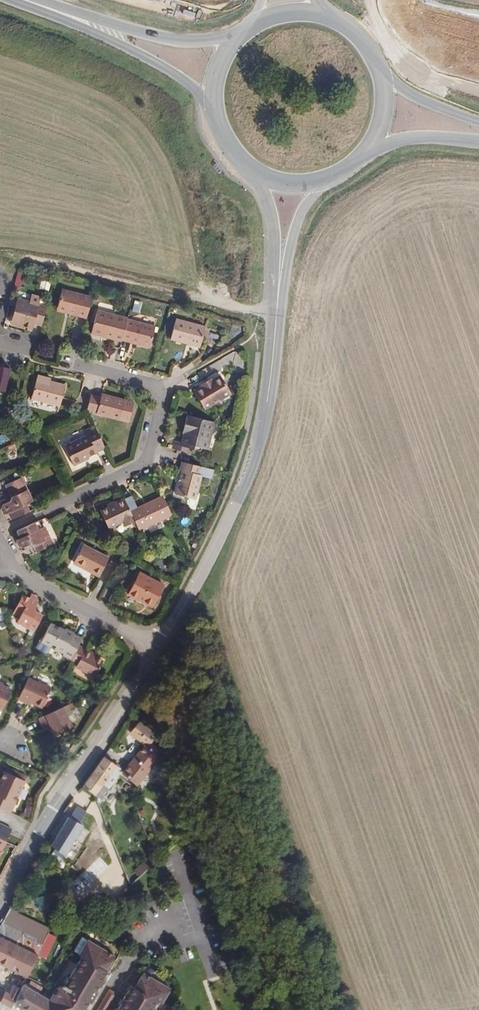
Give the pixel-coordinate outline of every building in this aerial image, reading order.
[(68,312),(85,316),(90,296),(61,288),(57,306),(70,309),(68,312)] [(12,316),(16,323),(31,327),(33,321),(41,323),(46,305),(37,303),(37,306),(30,304),(31,301),(16,298),(12,316)] [(96,311),(93,322),(90,333),(100,335),(101,333),(121,338),(121,336),(134,339),(133,343),(149,347),(153,325),(126,318),(96,310),(96,311)] [(180,339),(200,344),(205,325),(187,321),(175,318),(171,337),(180,339)] [(133,343),(134,339),(121,336),(121,338),(101,333),(100,335),(120,340),(133,343)] [(3,390),(9,368),(0,365),(0,389),(3,390)] [(220,375),(215,378),(216,380),(208,383),(207,382),(202,384),(203,386),(195,391),(204,407),(229,393),(220,375)] [(49,383),(35,379),(30,400),(59,407),(63,386),(49,383)] [(99,397),(89,395),(86,409),(87,411),(97,412),(96,414),(119,420),(125,400),(100,394),(99,397)] [(208,437),(211,420),(185,414),(182,425),(187,426),(186,433),(184,432),(181,442),(173,440),(172,448),(180,450),(181,446),(192,448),(194,445),(203,447),(206,437),(208,437)] [(95,452),(104,448),(94,426),(85,431),(87,435),(63,445),(72,464),(81,460),(80,457),(95,451),(95,452)] [(200,474),(202,466),(181,461),(180,469),(181,470),(176,494),(196,499),(202,474),(200,474)] [(0,507),(3,514),(8,512),(11,518),(27,511),(25,504),(28,502),(31,501),(20,477),(5,484),(10,495),(9,497),(8,500),(2,503),(0,507)] [(168,515),(170,514),(162,495),(159,496),(168,515)] [(108,529),(121,522),(124,526),(134,521),(138,529),(168,515),(159,496),(136,507),(131,496),(123,499),(114,502),(114,505),(100,512),(108,529)] [(15,539),(19,546),(21,546),(23,547),(30,544),(35,544),(38,551),(52,545),(44,526),(40,527),(36,528),(33,522),(17,530),(20,536),(15,539)] [(104,552),(80,540),(71,558),(94,570),(104,552)] [(147,598),(153,601),(163,583),(138,570),(128,591),(146,600),(147,598)] [(16,623),(33,632),(41,616),(37,614),(35,608),(38,603),(37,599),(30,596),(28,600),(21,596),(13,613),(20,616),(18,620),(16,623)] [(64,653),(74,634),(66,630),(65,632),(59,630),(60,629),(50,624),(42,641),(50,646),(55,647),(56,649),(64,653)] [(76,646),(70,660),(77,664),(75,668),(94,677),(102,661),(83,652),(84,650),(76,646)] [(26,678),(16,700),(28,705),(30,702),(41,707),(50,690),(26,678)] [(3,706),(11,690),(1,686),(1,684),(0,683),(0,705),(3,706)] [(63,707),(38,718),(42,727),(46,726),(49,725),(51,729),(54,734),(71,727),(63,707)] [(140,778),(170,748),(159,739),(164,730),(147,718),(138,732),(153,742),(130,767),(140,778)] [(127,762),(110,751),(87,781),(98,789),(102,797),(107,790),(104,785),(108,780),(113,782),(124,767),(127,762)] [(9,812),(24,781),(3,772),(0,779),(0,808),(9,812)] [(81,803),(75,814),(77,815),(80,810),(86,814),(89,808),(81,803)] [(31,818),(33,806),(25,805),(23,817),(31,818)] [(75,814),(73,813),(57,840),(70,847),(87,821),(83,819),(86,814),(80,810),(77,815),(75,814)] [(4,840),(7,834),(10,829),(0,824),(0,838),(4,840)] [(139,877),(149,868),(143,861),(133,870),(139,877)] [(35,971),(37,968),(44,972),(56,947),(49,944),(58,923),(16,902),(8,916),(1,929),(0,931),(0,956),(35,971)] [(80,948),(85,952),(94,937),(89,934),(80,948)] [(94,937),(85,952),(88,954),(71,982),(65,984),(58,996),(50,991),(35,983),(31,980),(29,985),(23,996),(46,1009),(86,1009),(93,998),(97,1000),(110,978),(115,970),(112,968),(120,954),(94,937)] [(116,975),(125,981),(134,968),(125,961),(116,975)] [(123,1009),(157,1009),(163,1001),(166,1002),(175,988),(149,971),(140,986),(137,984),(122,1008),(123,1009)] [(39,978),(35,983),(50,991),(53,986),(39,978)] [(19,1003),(22,998),(23,996),(29,985),(23,981),(18,990),(2,982),(0,986),(0,991),(19,1003)] [(101,1009),(111,1009),(118,998),(122,991),(115,986),(114,988),(101,1009)] [(22,998),(41,1009),(46,1009),(23,996),(22,998)] [(97,1000),(93,998),(86,1009),(91,1009),(97,1000)]
